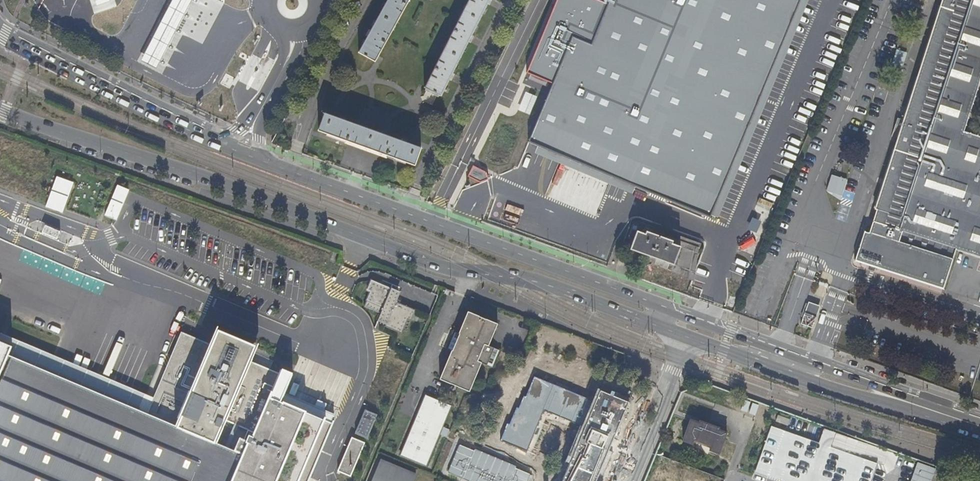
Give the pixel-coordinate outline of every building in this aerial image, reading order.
[(193,0),(173,0),(165,15),(155,33),(147,48),(140,60),(156,69),(164,55),(171,41),(181,24),(190,6),(193,0)] [(371,30),(367,37),(359,52),(375,61),(379,55),(409,0),(388,0),(371,30)] [(424,88),(438,95),(439,96),(448,79),(452,71),(467,42),(471,34),(487,4),(489,0),(468,0),(424,88)] [(538,146),(536,153),(632,194),(635,188),(716,218),(809,0),(609,0),(608,2),(602,0),(558,0),(528,70),(551,81),(527,142),(538,146)] [(854,262),(856,263),(856,261),(944,288),(957,248),(979,256),(979,133),(966,129),(979,84),(979,0),(942,0),(874,210),(876,211),(869,233),(864,232),(854,262)] [(421,147),(324,113),(318,131),(348,141),(414,165),(421,147)] [(468,175),(481,182),(486,173),(473,166),(468,175)] [(431,186),(435,178),(430,175),(426,184),(431,186)] [(44,207),(62,213),(73,182),(55,176),(44,207)] [(682,246),(683,242),(640,226),(640,225),(637,224),(628,249),(631,250),(632,249),(674,264),(675,265),(676,261),(691,266),(696,252),(682,246)] [(58,232),(43,226),(39,235),(55,241),(58,232)] [(683,242),(698,248),(699,244),(684,238),(683,242)] [(696,252),(698,248),(683,242),(682,246),(696,252)] [(698,248),(696,252),(691,266),(676,261),(675,265),(674,264),(671,272),(693,282),(698,248)] [(392,288),(373,280),(368,290),(371,291),(365,307),(382,314),(381,317),(389,320),(386,327),(403,334),(409,319),(412,321),(417,310),(397,302),(400,296),(391,292),(392,288)] [(820,309),(808,304),(803,318),(815,323),(820,309)] [(23,308),(18,319),(33,325),(37,314),(23,308)] [(459,334),(449,330),(442,347),(452,352),(441,380),(466,391),(495,322),(469,312),(459,334)] [(389,320),(381,317),(379,322),(387,325),(389,320)] [(505,374),(509,375),(516,358),(512,357),(522,333),(495,322),(466,391),(493,402),(505,374)] [(442,347),(449,330),(446,329),(439,346),(442,347)] [(242,454),(211,442),(216,430),(218,431),(222,423),(219,422),(221,418),(254,432),(278,374),(182,333),(162,380),(165,381),(195,394),(180,429),(150,416),(11,357),(7,356),(11,347),(0,342),(0,480),(231,480),(242,454)] [(154,406),(15,348),(11,357),(150,416),(154,406)] [(256,354),(254,359),(262,362),(260,365),(269,369),(273,361),(256,354)] [(516,358),(509,375),(512,376),(518,359),(516,358)] [(319,413),(327,394),(300,383),(278,374),(254,432),(275,441),(303,453),(306,446),(278,434),(270,431),(284,398),(292,402),(319,413)] [(614,453),(609,451),(614,438),(632,398),(617,392),(616,393),(613,392),(612,395),(602,391),(596,403),(537,378),(528,398),(526,398),(521,410),(519,409),(512,425),(510,425),(503,441),(528,451),(546,411),(586,427),(570,464),(573,466),(567,480),(593,480),(596,475),(603,478),(614,453)] [(165,381),(154,406),(150,416),(180,429),(195,394),(165,381)] [(402,456),(427,466),(452,407),(426,396),(402,456)] [(711,451),(720,454),(728,433),(724,431),(726,426),(720,424),(719,427),(701,420),(700,422),(692,419),(684,441),(694,444),(695,440),(712,447),(711,451)] [(771,425),(754,473),(777,480),(870,480),(876,463),(831,448),(836,433),(824,429),(819,442),(771,425)] [(609,451),(614,453),(615,453),(620,441),(614,438),(609,451)] [(447,475),(463,480),(527,480),(530,470),(457,445),(447,475)] [(417,475),(382,460),(373,480),(414,480),(417,475)] [(910,480),(932,480),(937,469),(917,462),(910,480)]
